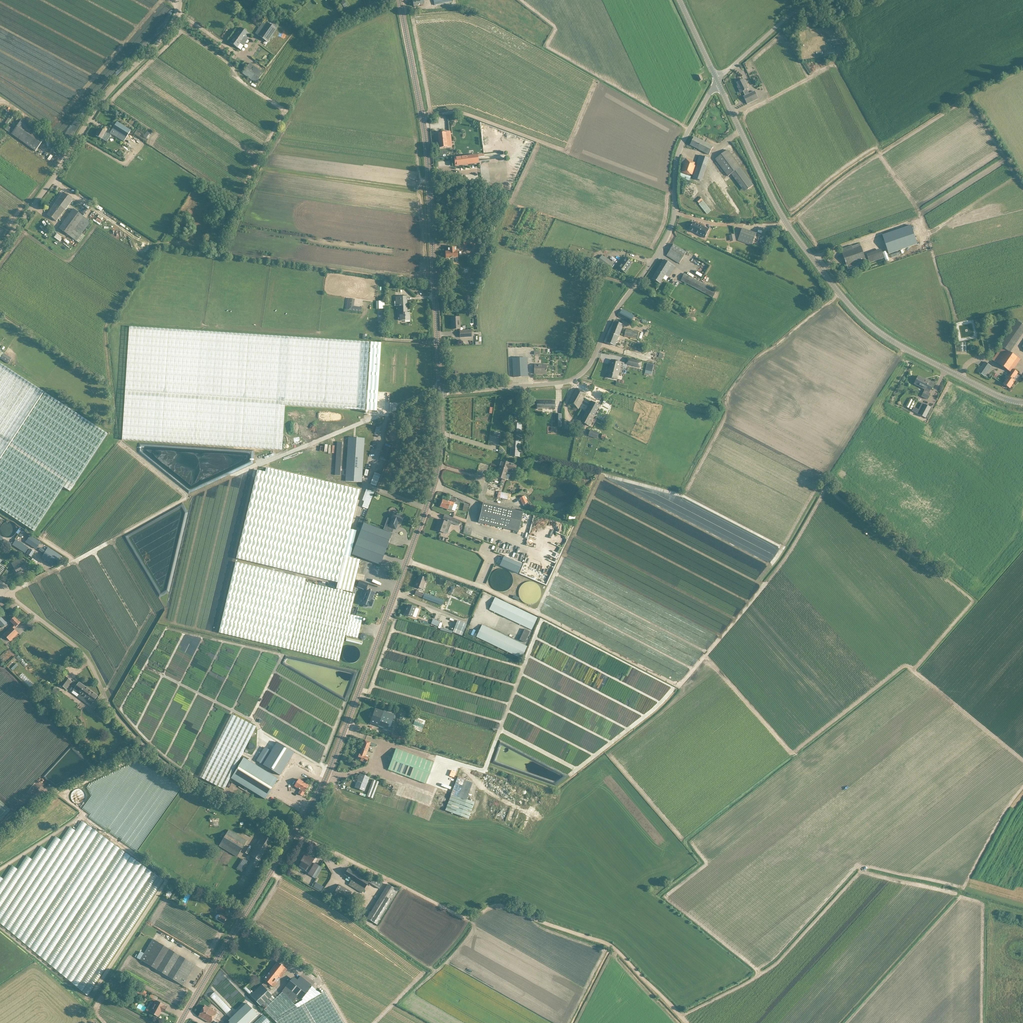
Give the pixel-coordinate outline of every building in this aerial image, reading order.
[(265,26),(258,36),(266,42),(268,43),(277,30),(276,29),(273,27),(268,24),(267,23),(265,26)] [(240,28),(230,43),(234,46),(240,50),(248,39),(246,37),(248,33),(240,28)] [(810,73),(812,72),(805,62),(803,63),(810,73)] [(256,83),(263,73),(250,63),(242,73),(256,83)] [(747,104),(752,102),(758,99),(754,91),(749,94),(747,90),(748,89),(746,84),(744,79),(737,82),(740,88),(738,88),(740,92),(743,91),(745,96),(744,96),(747,104),(748,104),(747,104)] [(8,126),(5,129),(8,132),(36,151),(46,137),(22,119),(15,128),(14,130),(13,132),(10,130),(11,128),(8,126)] [(130,130),(121,124),(117,122),(110,133),(123,141),(130,130)] [(107,142),(110,135),(105,132),(104,131),(100,129),(96,136),(105,141),(106,141),(107,142)] [(440,148),(447,147),(446,140),(450,140),(449,132),(438,133),(440,148)] [(709,155),(713,146),(694,137),(690,145),(698,149),(709,155)] [(128,147),(122,157),(124,158),(131,148),(128,147)] [(744,192),(753,185),(727,150),(715,159),(727,175),(730,173),(744,192)] [(477,155),(454,158),(455,166),(478,163),(477,155)] [(701,181),(709,158),(699,155),(698,160),(697,163),(698,163),(693,178),(701,181)] [(683,158),(681,163),(684,164),(681,172),(686,174),(691,175),(693,175),(694,173),(696,165),(694,165),(691,164),(692,161),(683,158)] [(72,200),(69,197),(65,194),(62,198),(60,196),(47,214),(51,217),(56,221),(72,200)] [(731,203),(734,207),(742,201),(739,197),(731,203)] [(708,213),(712,210),(704,200),(700,203),(708,213)] [(59,228),(76,241),(90,222),(73,209),(59,228)] [(699,234),(699,235),(705,238),(709,229),(703,226),(693,222),(689,230),(699,234)] [(917,244),(911,225),(882,235),(888,254),(917,244)] [(738,240),(752,245),(756,233),(742,228),(738,240)] [(867,263),(861,247),(860,243),(852,246),(852,245),(841,249),(846,265),(847,265),(848,269),(854,267),(854,266),(856,266),(856,267),(867,263)] [(679,264),(687,252),(674,244),(667,256),(679,264)] [(456,247),(448,247),(448,251),(445,251),(446,258),(458,257),(457,251),(456,251),(456,247)] [(476,249),(474,259),(481,261),(482,259),(483,254),(484,252),(476,249)] [(881,249),(866,254),(869,263),(884,258),(883,256),(882,252),(881,249)] [(609,270),(614,263),(602,255),(597,262),(609,270)] [(619,267),(622,270),(626,272),(628,270),(627,268),(632,262),(628,259),(625,257),(621,263),(621,264),(619,267)] [(665,275),(669,277),(675,267),(664,260),(653,278),(660,283),(665,275)] [(681,280),(685,283),(713,297),(717,290),(684,274),(681,280)] [(400,321),(405,320),(410,320),(410,312),(406,313),(406,310),(407,310),(406,296),(401,297),(395,297),(396,306),(399,305),(400,321)] [(354,306),(355,299),(348,298),(346,310),(361,312),(362,307),(354,306)] [(623,319),(630,323),(634,316),(622,309),(618,316),(623,319)] [(452,329),(457,329),(460,329),(459,317),(456,317),(451,318),(452,329)] [(615,321),(606,342),(615,346),(623,325),(615,321)] [(285,405),(377,411),(381,343),(129,327),(122,440),(282,450),(285,405)] [(624,336),(637,339),(639,332),(638,332),(626,329),(624,336)] [(995,356),(993,360),(1011,372),(1003,384),(1010,388),(1015,381),(1012,379),(1013,377),(1014,378),(1018,372),(1014,369),(1020,359),(1016,356),(1010,352),(1002,347),(995,356)] [(514,377),(528,376),(527,358),(513,358),(514,377)] [(642,362),(627,358),(626,364),(640,367),(642,362)] [(611,359),(608,370),(609,370),(607,377),(617,379),(622,362),(611,359)] [(977,371),(985,376),(991,366),(984,361),(977,371)] [(108,434),(0,363),(0,509),(34,531),(63,487),(70,491),(108,434)] [(547,365),(535,365),(535,374),(539,374),(539,373),(541,373),(546,373),(546,374),(547,374),(547,371),(547,369),(547,365)] [(914,384),(922,388),(925,390),(921,396),(928,399),(930,394),(929,393),(934,383),(926,379),(926,380),(918,376),(917,379),(916,380),(914,384)] [(569,404),(579,409),(583,401),(582,401),(586,393),(577,388),(569,404)] [(910,399),(906,406),(911,409),(915,401),(910,399)] [(600,405),(596,403),(591,401),(585,412),(583,411),(578,420),(589,426),(600,405)] [(931,407),(925,404),(919,415),(926,418),(931,407)] [(904,427),(908,422),(898,416),(895,421),(904,427)] [(512,423),(512,428),(510,456),(519,457),(521,429),(521,424),(512,423)] [(599,433),(591,430),(589,436),(597,438),(599,433)] [(348,437),(345,481),(362,482),(364,438),(348,437)] [(507,472),(510,473),(513,464),(501,460),(499,467),(508,470),(507,472)] [(507,472),(508,470),(499,467),(496,477),(505,480),(507,472)] [(236,559),(338,583),(336,590),(305,582),(306,578),(235,562),(219,633),(289,650),(334,660),(339,661),(345,635),(354,638),(357,638),(362,617),(359,617),(350,614),(355,594),(352,593),(360,560),(350,558),(357,531),(350,529),(360,490),(284,472),(266,468),(265,472),(257,470),(236,559)] [(375,473),(370,483),(376,486),(380,475),(375,473)] [(364,501),(362,507),(368,509),(374,492),(367,489),(362,500),(364,501)] [(524,496),(519,498),(524,507),(529,509),(531,505),(529,505),(528,502),(524,496)] [(442,500),(440,507),(448,509),(450,511),(452,510),(455,511),(457,505),(454,504),(454,503),(455,502),(456,500),(456,499),(452,497),(450,501),(449,501),(449,502),(442,500)] [(478,522),(519,532),(523,512),(483,503),(478,522)] [(391,520),(389,527),(395,530),(397,524),(398,523),(398,522),(401,523),(404,516),(393,512),(391,519),(391,520)] [(439,524),(436,530),(443,533),(445,529),(448,530),(451,523),(453,524),(459,526),(461,521),(455,519),(452,518),(444,515),(443,519),(448,520),(447,522),(439,519),(438,523),(439,524)] [(380,565),(388,543),(392,534),(363,523),(352,554),(380,565)] [(26,542),(36,549),(40,542),(30,536),(26,542)] [(28,548),(16,540),(13,545),(25,553),(28,548)] [(54,567),(61,557),(48,548),(45,551),(40,548),(39,550),(44,554),(41,558),(54,567)] [(504,556),(499,566),(518,574),(522,564),(504,556)] [(27,567),(25,563),(23,559),(12,566),(17,573),(27,567)] [(415,586),(419,588),(422,589),(427,579),(424,578),(419,576),(418,580),(417,580),(415,586)] [(371,584),(378,586),(380,580),(373,578),(371,584)] [(359,580),(357,587),(363,589),(366,590),(368,584),(359,580)] [(363,589),(361,594),(362,595),(365,596),(362,604),(364,605),(364,606),(366,607),(367,607),(367,606),(369,607),(370,606),(371,607),(373,600),(372,600),(374,593),(367,590),(366,590),(363,589)] [(537,618),(495,598),(489,609),(531,629),(537,618)] [(408,604),(404,614),(409,616),(413,617),(416,618),(419,609),(416,608),(416,607),(412,606),(408,604)] [(18,633),(14,629),(17,626),(20,623),(14,617),(11,620),(10,621),(14,624),(10,628),(7,631),(3,635),(10,641),(18,633)] [(454,628),(453,632),(462,636),(464,632),(467,624),(457,620),(454,628)] [(482,625),(476,637),(522,658),(527,646),(482,625)] [(525,629),(520,640),(525,642),(530,632),(525,629)] [(17,660),(10,667),(13,670),(20,663),(17,660)] [(20,678),(34,691),(37,687),(24,674),(20,678)] [(69,686),(72,682),(65,676),(62,680),(58,685),(62,687),(63,686),(66,689),(69,686)] [(97,696),(79,682),(74,689),(85,696),(82,700),(90,706),(92,703),(97,696)] [(653,695),(664,700),(666,696),(655,691),(653,695)] [(395,715),(380,710),(376,708),(370,723),(375,725),(389,730),(395,715)] [(231,715),(200,777),(224,789),(256,727),(231,715)] [(371,742),(370,742),(365,740),(360,754),(359,754),(357,759),(362,761),(367,763),(369,758),(365,757),(371,742)] [(270,752),(263,764),(280,775),(294,752),(277,741),(271,751),(270,752)] [(265,747),(256,760),(263,764),(270,752),(271,751),(265,747)] [(396,749),(388,769),(425,784),(433,763),(396,749)] [(244,758),(231,779),(265,799),(267,796),(269,794),(278,779),(244,758)] [(524,765),(533,771),(535,768),(526,762),(524,765)] [(355,785),(355,788),(364,791),(366,788),(370,777),(360,773),(357,780),(355,785)] [(445,810),(451,813),(468,819),(468,818),(474,803),(458,797),(465,780),(465,778),(458,775),(457,777),(450,795),(451,795),(445,810)] [(299,779),(294,786),(301,790),(298,794),(302,796),(309,785),(299,779)] [(379,781),(373,779),(367,796),(373,798),(379,781)] [(213,819),(213,828),(222,828),(221,819),(213,819)] [(219,846),(237,856),(246,841),(229,830),(219,846)] [(302,860),(299,866),(303,869),(305,870),(305,871),(308,873),(308,874),(312,876),(319,865),(314,863),(313,865),(311,864),(314,859),(305,854),(301,860),(302,860)] [(239,869),(239,870),(244,873),(249,876),(250,877),(256,867),(250,863),(245,860),(244,861),(239,869)] [(349,884),(353,887),(362,892),(368,882),(379,889),(382,884),(371,877),(370,879),(360,873),(356,870),(354,873),(348,869),(344,874),(347,876),(346,877),(351,880),(349,884)] [(332,897),(344,905),(350,908),(355,901),(349,897),(352,892),(339,884),(332,897)] [(367,918),(377,924),(385,912),(398,891),(388,884),(375,905),(367,918)] [(216,919),(217,920),(219,921),(224,924),(228,917),(222,914),(223,913),(224,913),(227,909),(222,906),(219,904),(216,909),(220,911),(220,913),(221,913),(220,915),(219,915),(218,915),(217,915),(216,915),(216,916),(216,917),(215,918),(216,918),(216,919)] [(132,953),(137,956),(147,936),(141,933),(132,953)] [(142,961),(178,983),(183,986),(195,965),(191,962),(153,939),(144,953),(141,951),(137,958),(140,959),(142,961)] [(423,957),(423,959),(422,960),(424,964),(431,960),(427,955),(423,957)] [(286,969),(281,965),(277,962),(264,979),(273,987),(277,982),(274,980),(278,976),(280,977),(286,969)] [(295,1004),(282,992),(275,998),(272,995),(262,984),(250,995),(261,1006),(262,1005),(265,1008),(263,1009),(276,1022),(343,1022),(324,991),(320,993),(312,986),(312,985),(300,976),(297,980),(293,977),(284,988),(284,989),(283,991),(295,1004)] [(146,1010),(150,1013),(158,1017),(161,1011),(164,1012),(167,1007),(164,1005),(165,1005),(153,998),(146,1010)] [(229,1022),(248,1022),(260,1012),(250,1001),(231,1018),(233,1019),(229,1022)] [(203,1019),(210,1022),(211,1022),(217,1013),(205,1005),(198,1016),(203,1019)] [(263,1015),(254,1022),(271,1022),(263,1015)]
